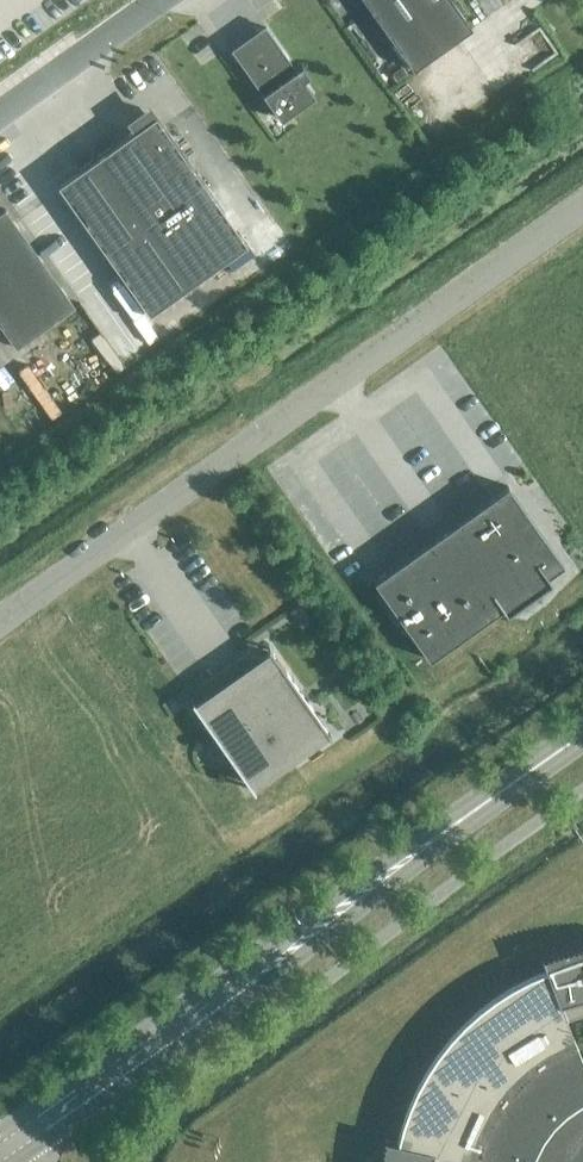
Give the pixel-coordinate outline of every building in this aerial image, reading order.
[(444,48),(472,28),(452,0),(364,0),(413,70),(444,48)] [(266,28),(232,52),(279,118),(313,94),(266,28)] [(191,164),(149,104),(125,121),(133,131),(58,185),(148,312),(245,244),(189,165),(191,164)] [(16,347),(74,305),(5,208),(0,211),(0,325),(16,347)] [(27,385),(39,405),(49,399),(37,379),(27,385)] [(508,486),(374,581),(429,660),(525,592),(532,597),(540,584),(538,583),(564,564),(508,486)] [(305,613),(296,619),(301,627),(310,621),(305,613)] [(225,667),(289,758),(328,731),(275,656),(273,653),(264,659),(255,665),(249,656),(228,670),(226,667),(225,667)] [(227,671),(206,686),(212,695),(204,701),(196,708),(250,786),(289,758),(225,667),(224,668),(227,671)] [(568,948),(554,952),(542,956),(547,969),(511,987),(478,1009),(450,1037),(427,1068),(410,1104),(398,1141),(384,1138),(381,1153),(380,1161),(445,1161),(447,1153),(485,1161),(582,1161),(582,1065),(565,1016),(580,1010),(582,1010),(582,945),(568,948)]
